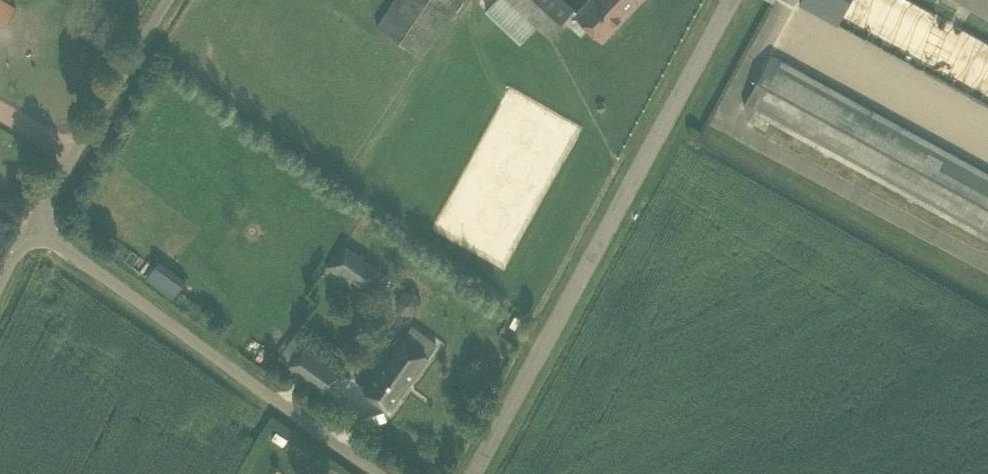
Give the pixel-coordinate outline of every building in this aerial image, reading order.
[(8,21),(16,7),(4,0),(0,0),(0,16),(8,21)] [(376,26),(420,56),(458,0),(394,0),(376,26)] [(485,10),(520,43),(537,25),(548,36),(575,7),(567,0),(494,0),(485,10)] [(577,13),(603,37),(638,0),(589,0),(577,13)] [(987,105),(987,41),(912,0),(801,0),(800,2),(987,105)] [(771,55),(744,104),(987,237),(987,173),(771,55)] [(341,274),(346,267),(364,280),(374,265),(344,244),(328,265),(341,274)] [(147,276),(173,299),(187,283),(161,261),(147,276)] [(403,336),(400,334),(362,387),(391,407),(429,355),(428,354),(437,342),(412,324),(403,336)] [(304,379),(325,394),(343,369),(306,342),(304,344),(294,336),(279,357),(289,364),(287,367),(296,373),(298,370),(306,377),(304,379)]
